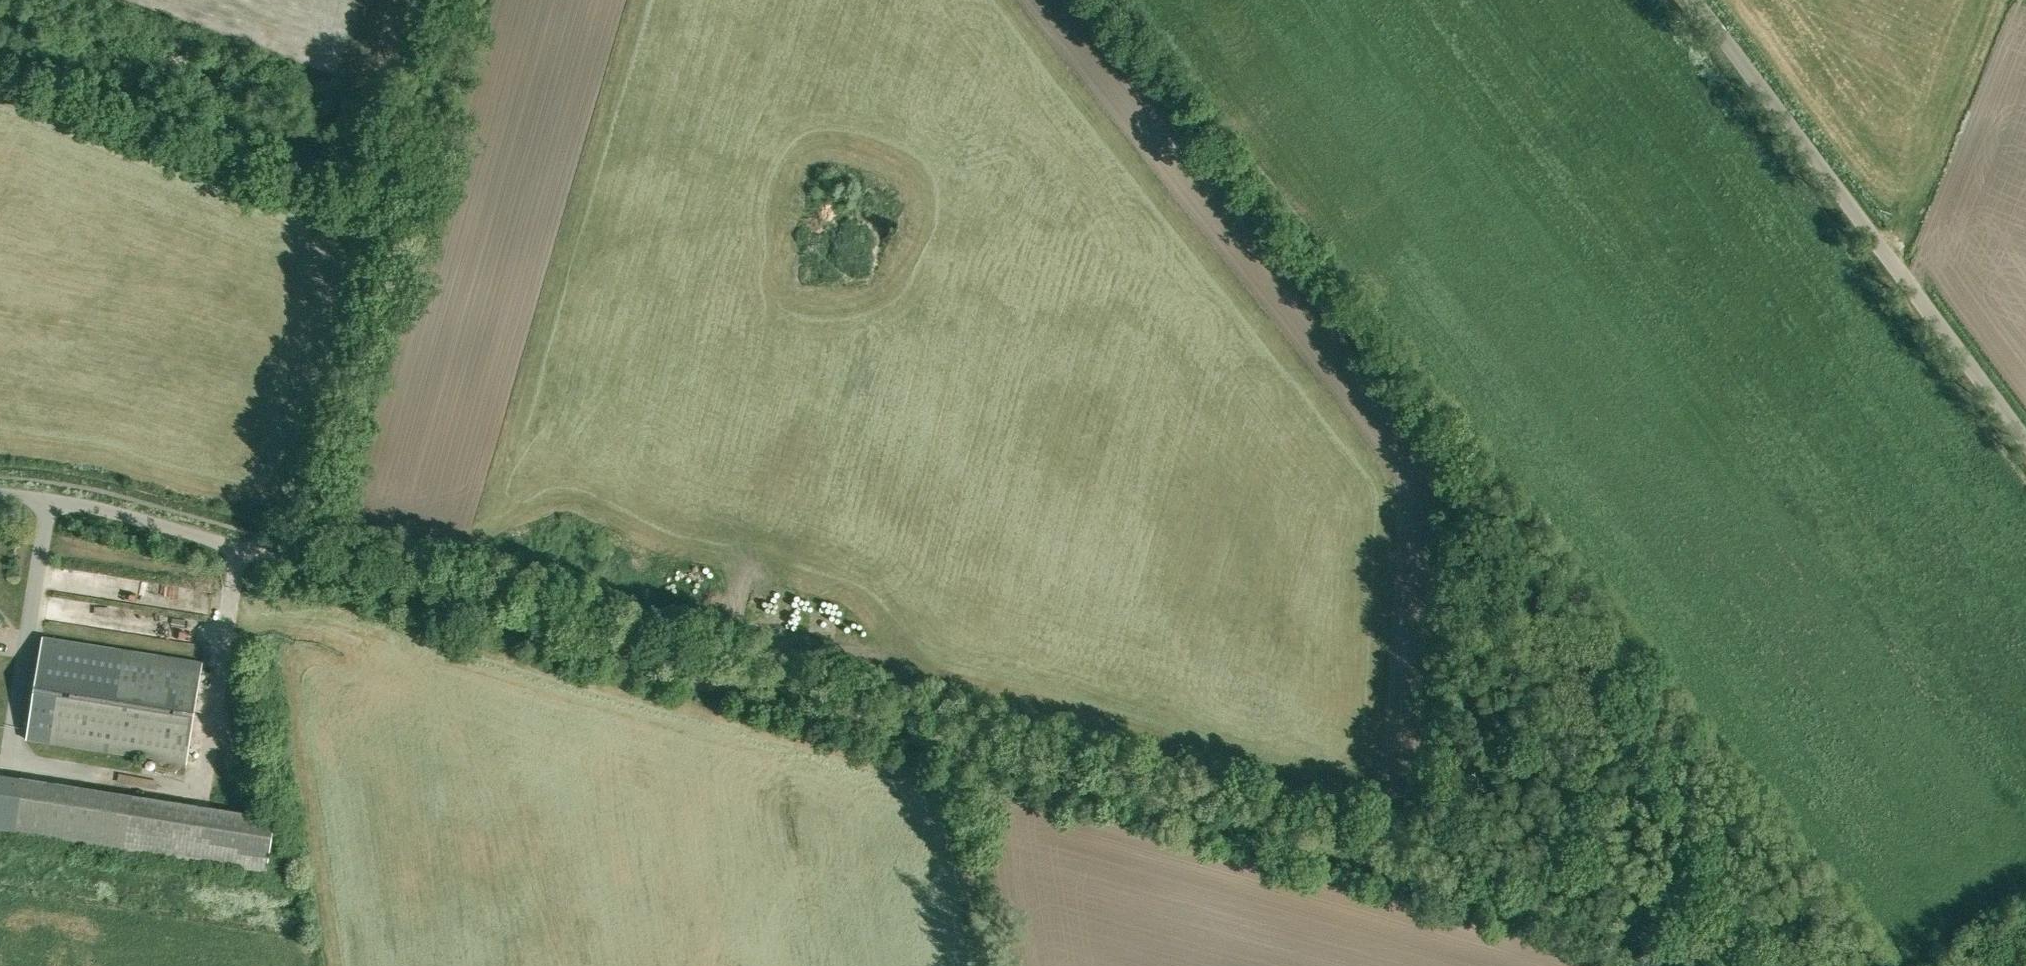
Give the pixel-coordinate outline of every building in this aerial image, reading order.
[(44,636),(28,738),(186,763),(202,662),(44,636)] [(268,868),(276,815),(0,774),(0,828),(268,868)]
